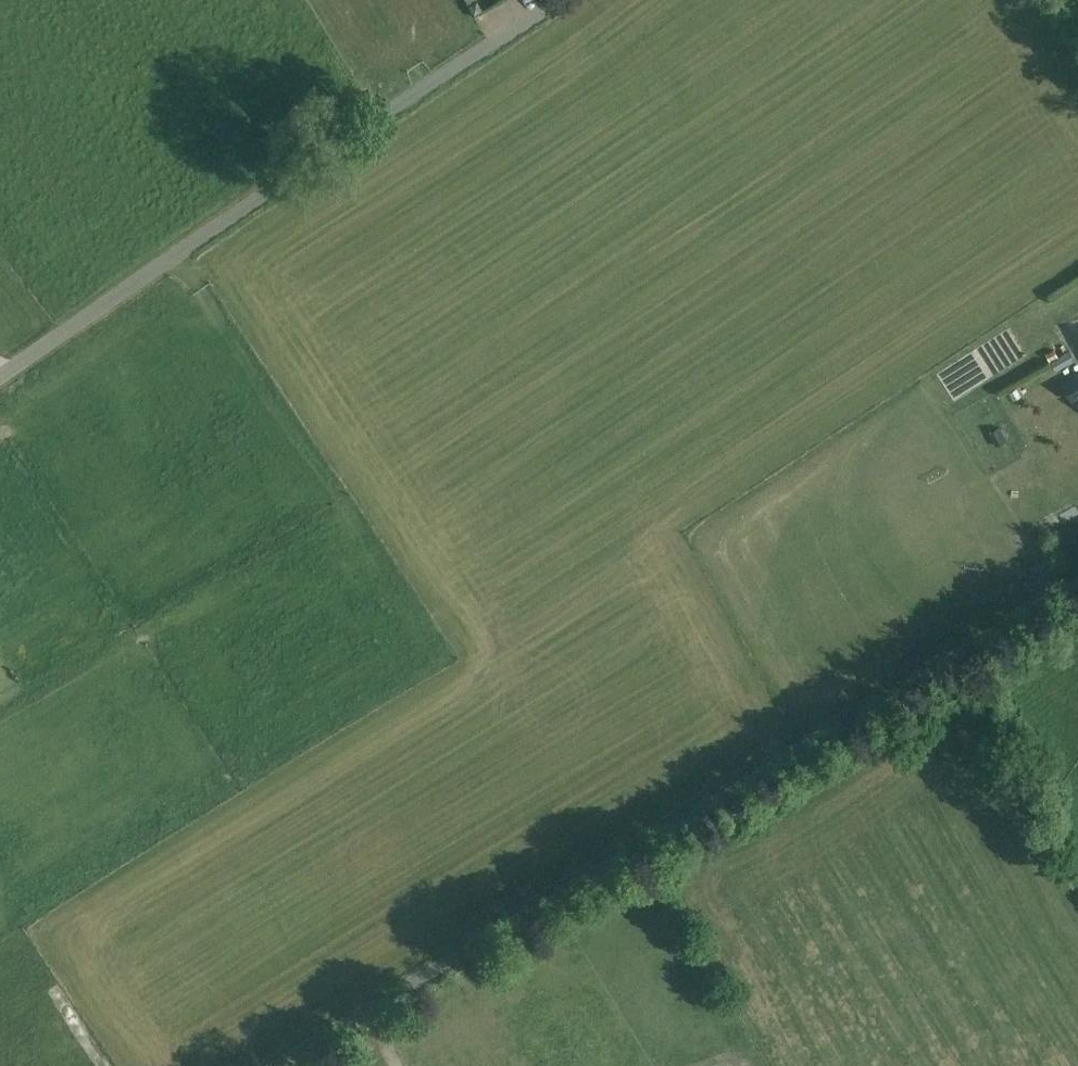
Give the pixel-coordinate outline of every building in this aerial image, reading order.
[(506,13),(512,25),(526,17),(520,5),(506,13)] [(1063,385),(1072,401),(1077,398),(1077,376),(1063,385)] [(1000,427),(988,433),(996,447),(1007,441),(1000,427)] [(1071,535),(1063,538),(1067,546),(1075,542),(1071,535)]
